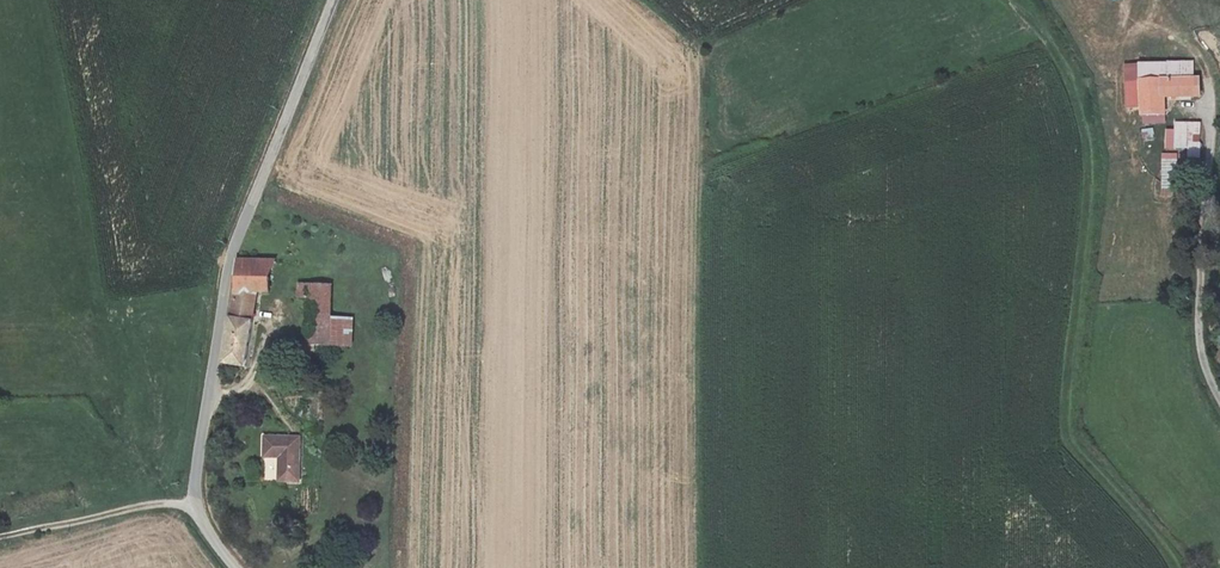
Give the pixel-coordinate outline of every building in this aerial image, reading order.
[(1140,79),(1192,77),(1192,62),(1124,65),(1126,106),(1142,106),(1140,79)] [(1142,106),(1142,113),(1165,113),(1165,95),(1199,93),(1198,77),(1192,77),(1140,79),(1142,106)] [(1166,123),(1165,113),(1142,113),(1143,123),(1166,123)] [(1199,157),(1200,122),(1175,121),(1175,129),(1167,129),(1167,150),(1188,150),(1188,157),(1199,157)] [(1179,154),(1162,153),(1161,196),(1178,196),(1179,154)] [(276,263),(239,260),(238,262),(237,293),(224,363),(247,368),(259,293),(272,294),(276,263)] [(310,300),(308,340),(309,346),(329,348),(332,318),(333,287),(299,286),(298,299),(310,300)] [(332,318),(329,348),(349,348),(351,319),(332,318)] [(300,437),(266,438),(266,458),(281,458),(281,483),(300,483),(300,437)]
